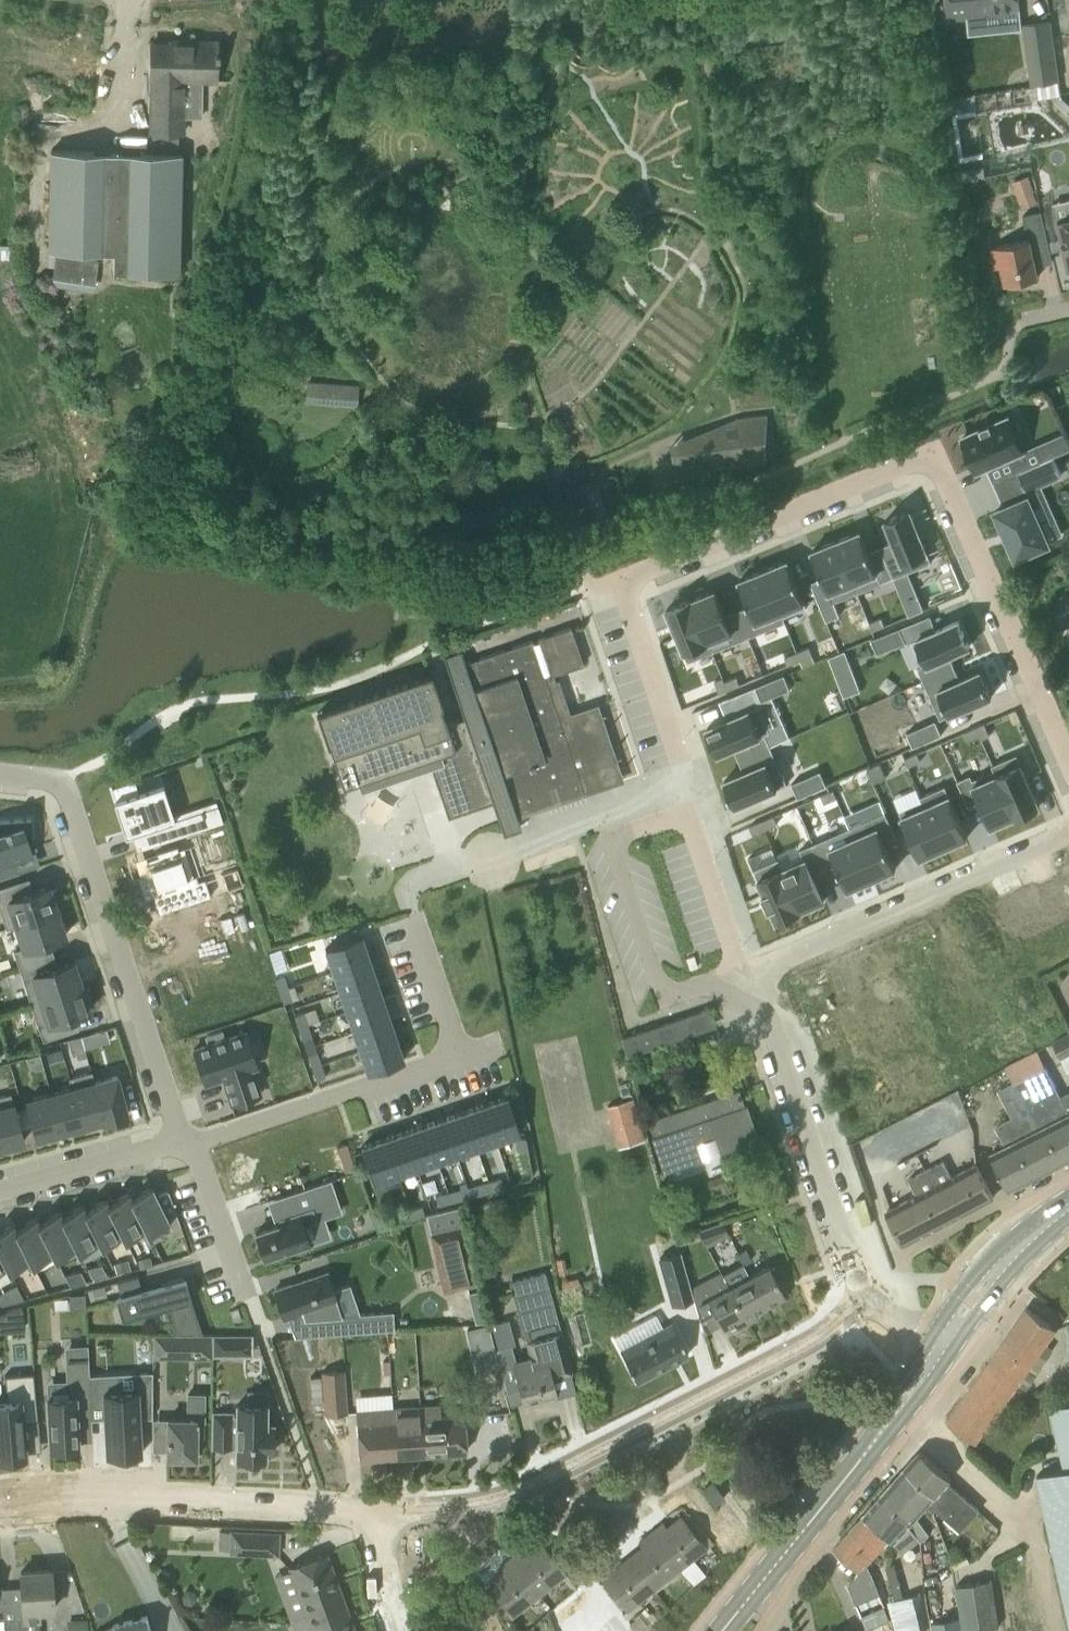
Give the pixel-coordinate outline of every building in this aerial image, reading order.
[(948,19),(968,16),(987,15),(986,10),(1020,7),(1019,0),(946,0),(948,19)] [(226,20),(207,21),(208,60),(228,59),(226,20)] [(1058,80),(1049,20),(1023,24),(1032,84),(1058,80)] [(187,21),(168,22),(169,61),(189,60),(187,21)] [(207,21),(187,21),(189,60),(208,60),(207,21)] [(168,22),(148,22),(149,62),(169,61),(168,22)] [(13,67),(11,77),(24,80),(26,70),(13,67)] [(26,70),(24,80),(37,83),(39,73),(26,70)] [(228,77),(215,78),(215,88),(229,87),(228,77)] [(240,77),(228,77),(229,87),(240,87),(240,77)] [(251,77),(240,77),(240,87),(251,87),(251,77)] [(203,78),(189,79),(189,89),(203,88),(203,78)] [(189,79),(176,79),(176,89),(189,89),(189,79)] [(150,80),(137,80),(137,90),(150,90),(150,80)] [(163,80),(150,80),(150,90),(164,89),(163,80)] [(951,97),(953,112),(972,110),(970,96),(951,97)] [(984,168),(961,171),(963,182),(985,177),(984,168)] [(164,170),(156,201),(206,214),(208,208),(203,207),(209,182),(188,176),(181,174),(174,172),(167,171),(164,170)] [(1011,181),(1021,208),(1039,202),(1028,175),(1011,181)] [(1052,203),(1068,270),(1068,199),(1052,203)] [(156,201),(148,232),(193,244),(197,229),(202,230),(204,221),(206,214),(156,201)] [(1022,215),(1028,239),(991,247),(995,267),(1001,266),(1005,284),(1038,277),(1031,247),(1048,243),(1041,211),(1022,215)] [(148,232),(140,263),(190,276),(191,270),(194,260),(189,259),(193,244),(148,232)] [(140,263),(131,293),(176,305),(180,290),(185,292),(188,282),(190,276),(140,263)] [(356,408),(358,385),(307,381),(305,404),(356,408)] [(126,395),(120,404),(128,410),(135,401),(126,395)] [(739,436),(677,444),(681,480),(713,467),(766,461),(767,414),(737,418),(739,436)] [(1013,465),(1026,459),(1008,417),(990,425),(989,423),(988,424),(989,425),(981,429),(980,427),(979,428),(980,429),(962,437),(977,471),(1010,457),(1013,465)] [(1036,448),(1042,461),(1068,449),(1068,445),(1065,435),(1036,448)] [(126,442),(123,447),(128,451),(132,446),(126,442)] [(123,447),(119,452),(125,456),(128,451),(123,447)] [(81,457),(74,466),(83,472),(89,463),(81,457)] [(1053,457),(1017,473),(1025,491),(1061,475),(1053,457)] [(1042,503),(1038,493),(995,511),(1003,529),(1002,530),(1008,543),(1009,543),(1016,558),(1048,544),(1032,507),(1042,503)] [(893,541),(880,546),(893,578),(931,562),(910,510),(885,520),(893,541)] [(860,531),(835,540),(857,592),(881,582),(860,531)] [(835,540),(811,550),(832,602),(857,592),(835,540)] [(787,560),(763,570),(782,617),(783,617),(806,607),(787,560)] [(749,606),(737,611),(748,637),(785,622),(783,617),(782,617),(763,570),(739,580),(749,606)] [(691,599),(690,600),(712,652),(748,637),(737,611),(725,616),(715,590),(691,599)] [(691,599),(666,609),(687,662),(712,652),(690,600),(691,599)] [(881,617),(869,622),(872,630),(884,625),(881,617)] [(958,620),(911,640),(922,665),(917,667),(923,681),(954,667),(949,655),(969,646),(958,620)] [(461,653),(443,659),(463,719),(472,743),(483,776),(492,802),(502,833),(520,827),(517,816),(599,788),(592,767),(615,759),(601,717),(600,716),(584,721),(581,712),(581,711),(570,715),(558,679),(555,680),(553,674),(583,664),(570,627),(542,637),(542,634),(537,636),(538,638),(537,639),(538,642),(533,643),(532,640),(464,663),(461,653)] [(896,628),(867,640),(873,654),(902,642),(896,628)] [(809,647),(796,652),(800,661),(812,656),(809,647)] [(796,652),(784,657),(787,666),(800,661),(796,652)] [(954,667),(923,681),(940,719),(991,697),(980,670),(960,679),(954,667)] [(328,708),(315,712),(324,738),(327,745),(328,745),(334,763),(342,787),(367,778),(391,770),(427,758),(430,766),(447,817),(462,812),(492,802),(483,776),(472,743),(463,719),(447,724),(441,707),(442,706),(435,686),(431,673),(430,673),(419,677),(385,688),(341,703),(328,708)] [(783,675),(754,687),(760,701),(789,689),(783,675)] [(736,677),(724,682),(727,690),(739,685),(736,677)] [(722,678),(714,681),(719,694),(727,690),(724,682),(722,678)] [(758,705),(706,728),(718,754),(733,748),(738,759),(770,746),(765,734),(769,731),(758,705)] [(936,720),(907,732),(914,747),(942,734),(936,720)] [(985,723),(976,726),(980,735),(982,739),(990,735),(985,723)] [(976,726),(964,732),(968,740),(980,735),(976,726)] [(744,772),(724,780),(735,807),(787,784),(770,746),(738,759),(744,772)] [(917,753),(904,758),(908,766),(920,761),(917,753)] [(1016,754),(992,765),(994,770),(995,769),(1015,816),(1014,817),(1039,806),(1016,754)] [(904,758),(892,763),(896,771),(908,766),(904,758)] [(824,769),(796,781),(802,796),(830,783),(824,769)] [(970,774),(957,780),(968,806),(980,801),(991,827),(1014,817),(1015,816),(995,769),(994,770),(972,779),(970,774)] [(134,780),(111,787),(116,799),(113,800),(125,836),(130,834),(136,850),(185,834),(205,827),(222,821),(217,805),(200,811),(180,818),(174,820),(162,784),(138,792),(134,780)] [(945,786),(920,797),(922,801),(923,801),(943,848),(967,837),(945,786)] [(833,789),(820,795),(824,803),(836,798),(833,789)] [(922,801),(899,811),(919,858),(943,848),(923,801),(922,801)] [(885,812),(849,828),(872,879),(896,868),(884,843),(896,838),(885,812)] [(773,816),(761,821),(764,829),(777,824),(773,816)] [(19,872),(19,870),(18,871),(13,858),(30,852),(27,843),(30,842),(31,843),(32,843),(30,818),(0,820),(0,878),(19,872)] [(761,821),(753,824),(758,837),(766,833),(764,829),(761,821)] [(849,828),(813,843),(825,869),(837,864),(848,889),(872,879),(849,828)] [(783,868),(782,869),(800,910),(801,910),(824,900),(813,874),(825,869),(813,843),(800,849),(804,859),(783,868)] [(150,872),(136,877),(144,900),(152,897),(158,914),(211,896),(204,878),(196,881),(195,875),(187,877),(177,845),(154,853),(155,856),(146,860),(150,872)] [(779,859),(754,870),(764,893),(763,893),(769,907),(770,907),(776,921),(801,910),(800,910),(782,869),(783,868),(779,859)] [(60,906),(55,889),(50,891),(48,886),(23,895),(19,881),(0,887),(0,911),(6,928),(16,925),(15,924),(56,911),(55,907),(60,906)] [(44,956),(40,944),(64,936),(56,911),(15,924),(16,925),(23,947),(13,951),(18,965),(44,956)] [(327,955),(331,969),(369,956),(362,936),(348,941),(324,949),(327,955)] [(81,986),(73,961),(48,970),(44,956),(18,965),(30,1002),(81,986)] [(331,969),(338,990),(376,977),(369,956),(331,969)] [(287,987),(283,975),(275,978),(279,990),(287,987)] [(338,990),(345,1010),(383,997),(376,977),(338,990)] [(69,1032),(64,1018),(89,1010),(87,1006),(92,1004),(87,988),(82,989),(81,986),(30,1002),(42,1040),(69,1032)] [(279,990),(283,1002),(291,999),(287,987),(279,990)] [(383,997),(345,1010),(353,1030),(390,1018),(383,997)] [(294,1015),(299,1027),(307,1025),(303,1012),(294,1015)] [(621,1037),(626,1056),(692,1034),(686,1015),(621,1037)] [(353,1030),(360,1051),(397,1038),(390,1018),(353,1030)] [(299,1027),(303,1040),(311,1037),(307,1025),(299,1027)] [(208,1043),(193,1049),(205,1083),(222,1078),(230,1104),(260,1094),(251,1068),(256,1066),(245,1031),(224,1038),(221,1031),(206,1036),(208,1043)] [(1068,1054),(1068,1033),(1052,1041),(1061,1058),(1068,1054)] [(80,1035),(67,1039),(71,1053),(84,1049),(84,1048),(80,1035)] [(362,1058),(367,1071),(398,1060),(404,1058),(399,1045),(397,1038),(360,1051),(362,1058)] [(308,1054),(312,1067),(320,1064),(316,1052),(308,1054)] [(312,1067),(316,1079),(325,1076),(320,1064),(312,1067)] [(1000,1119),(1011,1141),(989,1152),(1009,1189),(1068,1158),(1068,1090),(1060,1094),(1046,1066),(1013,1083),(1025,1106),(1000,1119)] [(103,1119),(93,1081),(94,1081),(91,1071),(68,1077),(71,1087),(72,1087),(81,1125),(102,1119),(103,1119)] [(127,1114),(117,1075),(94,1081),(93,1081),(103,1119),(102,1119),(102,1120),(127,1114)] [(81,1125),(72,1087),(71,1087),(50,1093),(60,1130),(81,1125)] [(651,1136),(656,1151),(663,1172),(702,1158),(697,1143),(713,1137),(719,1153),(758,1139),(746,1104),(744,1105),(738,1089),(647,1120),(653,1135),(651,1136)] [(10,1093),(0,1096),(0,1147),(23,1141),(10,1093)] [(60,1130),(50,1093),(27,1099),(36,1136),(60,1130)] [(512,1135),(519,1133),(512,1112),(506,1096),(486,1103),(498,1140),(512,1135)] [(606,1106),(617,1148),(645,1141),(633,1098),(606,1106)] [(478,1147),(482,1145),(498,1140),(486,1103),(477,1106),(465,1110),(478,1147)] [(457,1154),(478,1147),(465,1110),(452,1114),(444,1117),(457,1154)] [(436,1161),(457,1154),(444,1117),(437,1119),(424,1124),(436,1161)] [(416,1168),(436,1161),(424,1124),(403,1131),(416,1168)] [(400,1173),(416,1168),(403,1131),(394,1134),(382,1138),(395,1175),(400,1173)] [(517,1139),(520,1152),(528,1150),(525,1137),(517,1139)] [(377,1140),(362,1145),(374,1182),(387,1178),(395,1175),(382,1138),(377,1140)] [(983,1178),(975,1162),(951,1175),(942,1160),(908,1178),(916,1194),(886,1209),(903,1244),(993,1197),(983,1178)] [(652,1166),(638,1170),(641,1180),(655,1176),(652,1166)] [(490,1191),(503,1187),(501,1179),(488,1182),(490,1191)] [(282,1224),(255,1233),(257,1238),(264,1259),(309,1244),(303,1224),(325,1217),(339,1212),(328,1180),(289,1193),(297,1214),(281,1219),(282,1224)] [(488,1182),(476,1186),(478,1194),(490,1191),(488,1182)] [(179,1222),(168,1191),(168,1190),(157,1196),(152,1186),(131,1196),(130,1197),(145,1227),(145,1228),(147,1232),(168,1221),(172,1228),(180,1224),(179,1222)] [(448,1193),(450,1202),(463,1198),(460,1190),(448,1193)] [(145,1227),(130,1197),(131,1196),(129,1193),(130,1193),(129,1192),(108,1203),(107,1203),(122,1234),(124,1238),(145,1228),(145,1227)] [(450,1202),(448,1193),(435,1197),(438,1205),(450,1202)] [(466,1210),(469,1220),(507,1207),(504,1197),(466,1210)] [(122,1234),(107,1203),(108,1203),(106,1200),(107,1199),(106,1198),(84,1209),(99,1240),(98,1240),(101,1245),(122,1234)] [(99,1240),(84,1209),(83,1206),(84,1205),(83,1204),(61,1215),(61,1216),(76,1246),(75,1247),(77,1251),(98,1240),(99,1240)] [(410,1211),(412,1219),(425,1216),(422,1207),(410,1211)] [(76,1246),(61,1216),(61,1215),(60,1212),(61,1212),(60,1210),(38,1221),(37,1222),(53,1252),(52,1253),(54,1257),(75,1247),(76,1246)] [(397,1214),(399,1223),(412,1219),(410,1211),(397,1214)] [(53,1252),(37,1222),(38,1221),(36,1218),(37,1218),(37,1217),(15,1228),(14,1228),(30,1259),(29,1259),(31,1263),(52,1253),(53,1252)] [(14,1228),(15,1228),(13,1225),(14,1224),(14,1223),(0,1230),(0,1252),(6,1265),(8,1270),(29,1259),(30,1259),(14,1228)] [(454,1289),(453,1287),(465,1284),(466,1286),(476,1284),(462,1227),(431,1234),(437,1258),(436,1259),(444,1292),(454,1289)] [(675,1237),(678,1244),(702,1237),(697,1229),(675,1237)] [(745,1248),(737,1252),(743,1265),(752,1260),(745,1248)] [(672,1304),(693,1298),(690,1287),(680,1251),(659,1256),(672,1304)] [(152,1264),(150,1256),(138,1259),(140,1267),(152,1264)] [(129,1269),(127,1260),(114,1263),(117,1273),(129,1269)] [(107,1276),(101,1264),(87,1267),(93,1279),(107,1276)] [(768,1266),(749,1276),(765,1306),(789,1293),(781,1279),(777,1282),(768,1266)] [(86,1282),(80,1270),(64,1275),(70,1286),(86,1282)] [(690,1287),(693,1298),(703,1332),(720,1324),(723,1328),(733,1323),(736,1328),(747,1323),(728,1287),(729,1286),(721,1270),(690,1287)] [(570,1365),(544,1271),(508,1281),(529,1355),(512,1360),(517,1380),(523,1401),(554,1393),(555,1392),(551,1378),(568,1373),(568,1372),(571,1372),(569,1365),(570,1365)] [(303,1311),(305,1318),(308,1318),(309,1335),(394,1329),(393,1311),(341,1315),(326,1272),(274,1290),(284,1317),(303,1311)] [(120,1296),(116,1297),(122,1318),(126,1317),(126,1318),(147,1312),(147,1310),(167,1305),(175,1333),(202,1333),(183,1277),(162,1283),(162,1284),(141,1290),(137,1276),(116,1282),(120,1296)] [(749,1276),(729,1286),(728,1287),(747,1323),(757,1317),(754,1312),(765,1306),(749,1276)] [(579,1277),(563,1279),(567,1302),(583,1299),(579,1277)] [(31,1285),(21,1289),(25,1297),(34,1293),(31,1285)] [(477,1290),(467,1292),(474,1323),(484,1322),(477,1290)] [(8,1293),(0,1295),(0,1300),(1,1305),(11,1302),(8,1293)] [(85,1308),(84,1293),(68,1294),(69,1308),(85,1308)] [(0,1313),(0,1330),(22,1327),(20,1307),(4,1311),(0,1313)] [(1046,1344),(1056,1329),(1026,1308),(946,1421),(976,1443),(1019,1384),(1025,1389),(1036,1374),(1028,1369),(1040,1353),(1046,1344)] [(619,1349),(636,1381),(688,1354),(670,1321),(619,1349)] [(196,1358),(196,1335),(196,1334),(153,1334),(153,1358),(196,1358)] [(212,1334),(212,1354),(250,1354),(250,1334),(212,1334)] [(1046,1344),(1040,1353),(1045,1357),(1051,1347),(1046,1344)] [(91,1419),(88,1355),(66,1357),(68,1397),(46,1398),(49,1448),(52,1447),(53,1452),(66,1451),(66,1447),(78,1446),(77,1420),(91,1419)] [(322,1372),(325,1415),(347,1413),(343,1370),(322,1372)] [(136,1390),(103,1391),(106,1455),(141,1454),(139,1418),(152,1417),(152,1372),(135,1372),(136,1390)] [(25,1458),(22,1424),(38,1422),(34,1375),(4,1377),(6,1403),(0,1403),(0,1461),(25,1458)] [(494,1377),(477,1380),(479,1393),(496,1390),(494,1377)] [(237,1404),(236,1457),(248,1458),(248,1460),(263,1460),(263,1458),(265,1458),(265,1452),(272,1452),(273,1424),(265,1424),(266,1392),(249,1392),(248,1404),(237,1404)] [(167,1457),(195,1457),(196,1435),(202,1435),(202,1396),(188,1395),(188,1419),(167,1418),(167,1457)] [(1068,1622),(1068,1404),(1051,1408),(1064,1469),(1036,1475),(1068,1622)] [(355,1411),(359,1459),(466,1451),(463,1412),(441,1414),(440,1405),(355,1411)] [(213,1409),(213,1443),(230,1443),(231,1410),(213,1409)] [(920,1450),(905,1467),(936,1496),(930,1503),(960,1530),(980,1509),(948,1481),(951,1478),(920,1450)] [(905,1467),(888,1487),(913,1510),(907,1517),(913,1522),(911,1524),(921,1540),(929,1535),(917,1517),(929,1503),(930,1503),(936,1496),(905,1467)] [(888,1487),(864,1513),(897,1541),(895,1544),(901,1552),(919,1539),(920,1541),(921,1540),(911,1524),(913,1522),(907,1517),(913,1510),(888,1487)] [(848,1584),(857,1606),(882,1597),(868,1563),(891,1539),(894,1542),(895,1544),(897,1541),(864,1513),(833,1549),(859,1572),(848,1584)] [(662,1523),(650,1532),(679,1569),(705,1548),(680,1516),(666,1527),(662,1523)] [(230,1552),(277,1554),(278,1533),(231,1530),(230,1552)] [(642,1546),(628,1557),(653,1589),(679,1569),(650,1532),(638,1542),(642,1546)] [(522,1548),(510,1558),(539,1595),(565,1574),(540,1542),(526,1553),(522,1548)] [(288,1567),(306,1615),(344,1601),(326,1553),(288,1567)] [(653,1589),(628,1557),(614,1568),(611,1563),(598,1573),(627,1610),(653,1589)] [(539,1595),(510,1558),(498,1567),(502,1572),(487,1583),(513,1616),(539,1595)] [(894,1600),(890,1600),(887,1603),(894,1630),(930,1630),(921,1592),(904,1597),(894,1563),(885,1566),(894,1600)] [(3,1629),(5,1629),(5,1630),(19,1630),(18,1617),(22,1617),(22,1619),(39,1618),(38,1609),(53,1609),(50,1570),(20,1572),(21,1595),(3,1596),(3,1608),(2,1608),(3,1629)] [(985,1629),(999,1626),(992,1579),(955,1585),(960,1617),(962,1630),(985,1630),(985,1629)] [(344,1601),(306,1615),(312,1630),(355,1630),(344,1601)] [(147,1615),(112,1624),(99,1630),(150,1630),(147,1615)] [(933,1622),(934,1630),(962,1630),(960,1617),(933,1622)]
